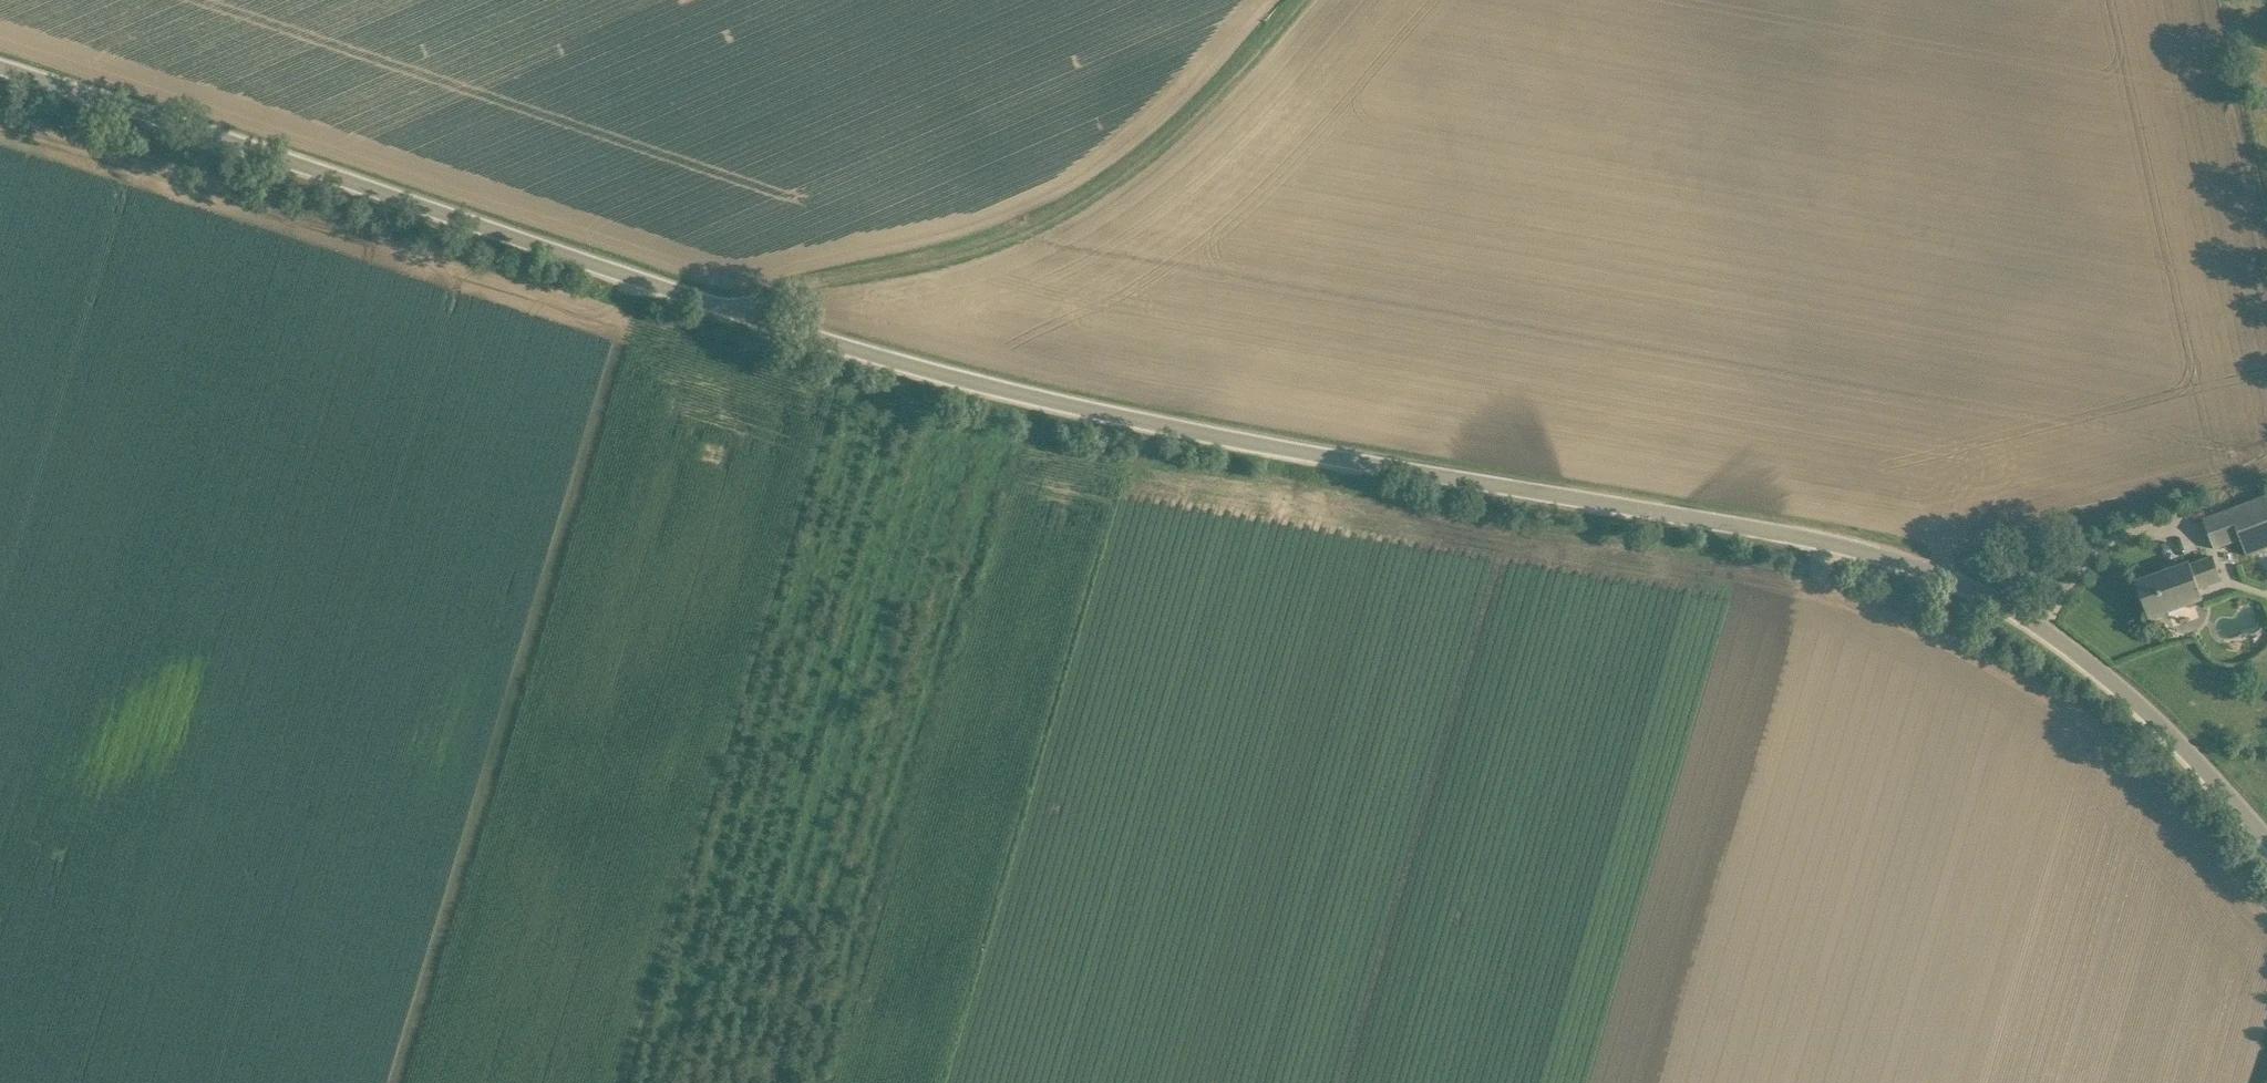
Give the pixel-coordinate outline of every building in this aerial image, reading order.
[(2266,550),(2266,495),(2202,519),(2213,551),(2240,541),(2246,557),(2266,550)] [(2135,580),(2136,582),(2149,618),(2169,611),(2170,615),(2185,610),(2183,605),(2203,598),(2199,588),(2222,580),(2214,555),(2191,564),(2189,559),(2135,580)]
